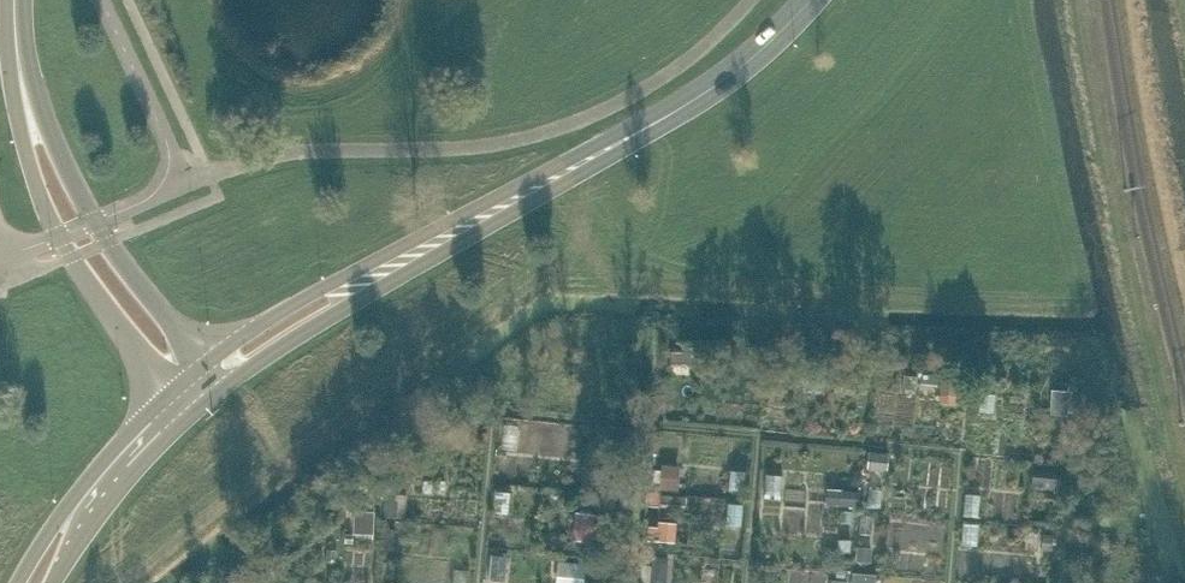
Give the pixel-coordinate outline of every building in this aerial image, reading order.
[(663,455),(662,474),(687,475),(687,456),(663,455)] [(1041,464),(1039,475),(1065,479),(1066,468),(1041,464)] [(606,534),(608,503),(584,501),(582,533),(606,534)] [(664,534),(686,531),(684,513),(662,516),(664,534)] [(565,582),(575,582),(601,582),(600,552),(564,552),(565,582)] [(884,562),(860,561),(859,582),(883,582),(884,562)] [(833,582),(850,582),(854,582),(854,569),(834,568),(833,582)]
